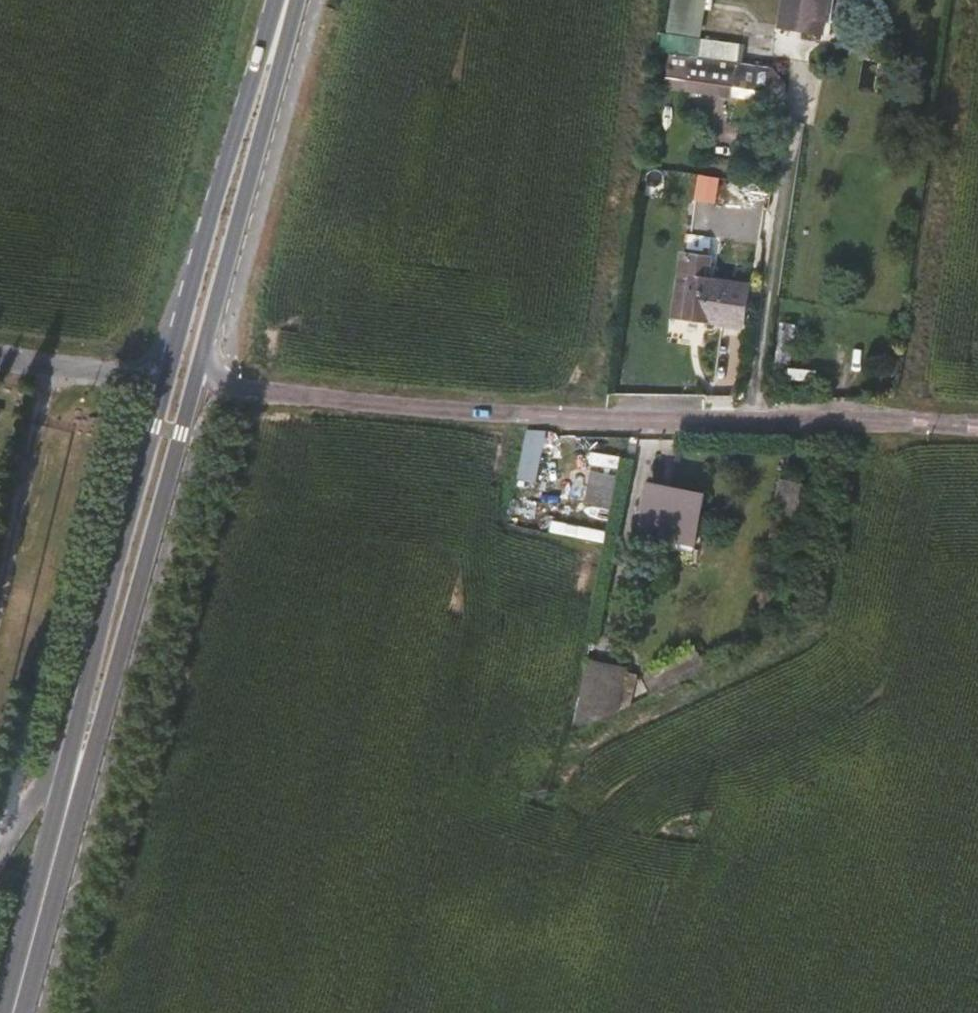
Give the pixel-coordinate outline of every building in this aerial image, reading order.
[(781,28),(824,35),(829,0),(785,0),(781,28)] [(745,45),(660,34),(657,51),(670,53),(742,63),(745,45)] [(786,95),(789,70),(742,63),(670,53),(666,82),(686,85),(686,90),(731,96),(733,88),(768,93),(786,95)] [(768,93),(733,88),(731,96),(767,101),(768,93)] [(762,106),(749,100),(740,120),(753,126),(762,106)] [(684,309),(683,318),(742,326),(748,287),(707,281),(710,259),(683,256),(675,307),(684,309)] [(673,317),(683,318),(684,309),(675,307),(673,317)] [(635,452),(640,428),(634,428),(629,451),(635,452)] [(545,430),(526,429),(516,478),(535,482),(545,430)] [(620,497),(626,467),(595,461),(589,491),(620,497)] [(802,483),(780,479),(768,544),(779,546),(783,527),(794,528),(802,483)] [(695,544),(705,494),(650,483),(638,544),(693,555),(695,544)] [(647,697),(703,669),(695,653),(644,678),(647,697)] [(587,661),(573,727),(582,729),(618,711),(626,673),(626,669),(587,661)] [(626,673),(618,711),(630,705),(636,675),(626,673)]
